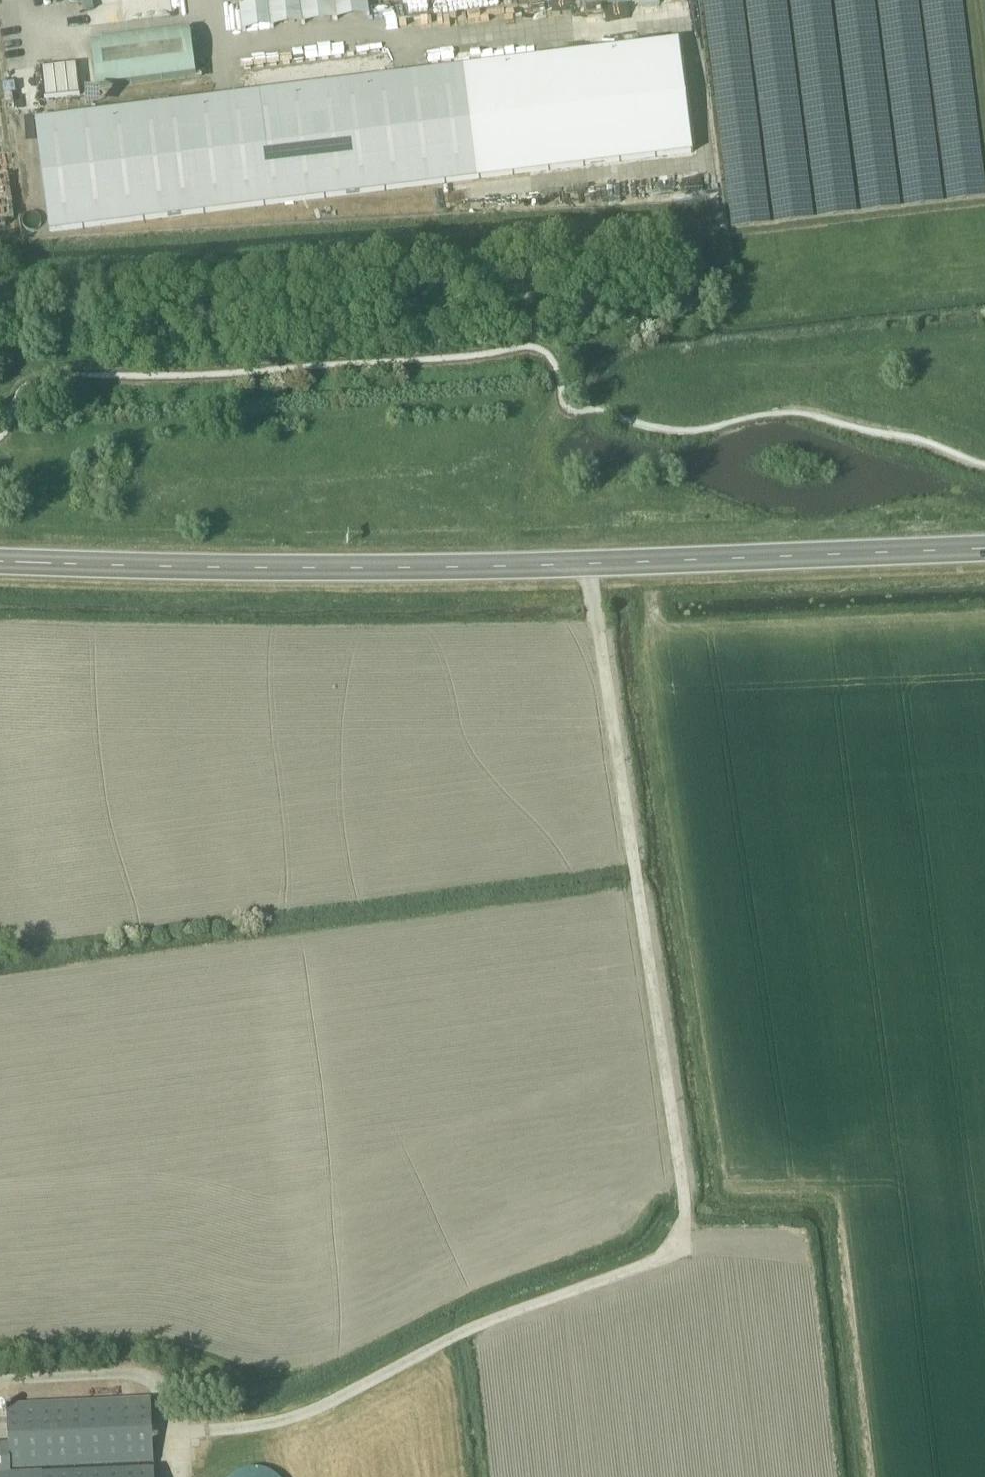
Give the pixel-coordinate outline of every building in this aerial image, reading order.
[(270,1),(274,26),(339,15),(337,0),(278,0),(270,1)] [(91,42),(97,88),(196,74),(190,29),(91,42)] [(679,41),(36,121),(50,233),(552,170),(692,152),(679,41)] [(41,69),(45,99),(80,95),(76,65),(41,69)] [(151,1398),(7,1404),(8,1444),(0,1444),(0,1476),(157,1476),(156,1468),(11,1474),(11,1470),(154,1464),(151,1398)] [(276,1475),(269,1471),(260,1469),(250,1469),(240,1473),(234,1476),(279,1476),(276,1475)]
